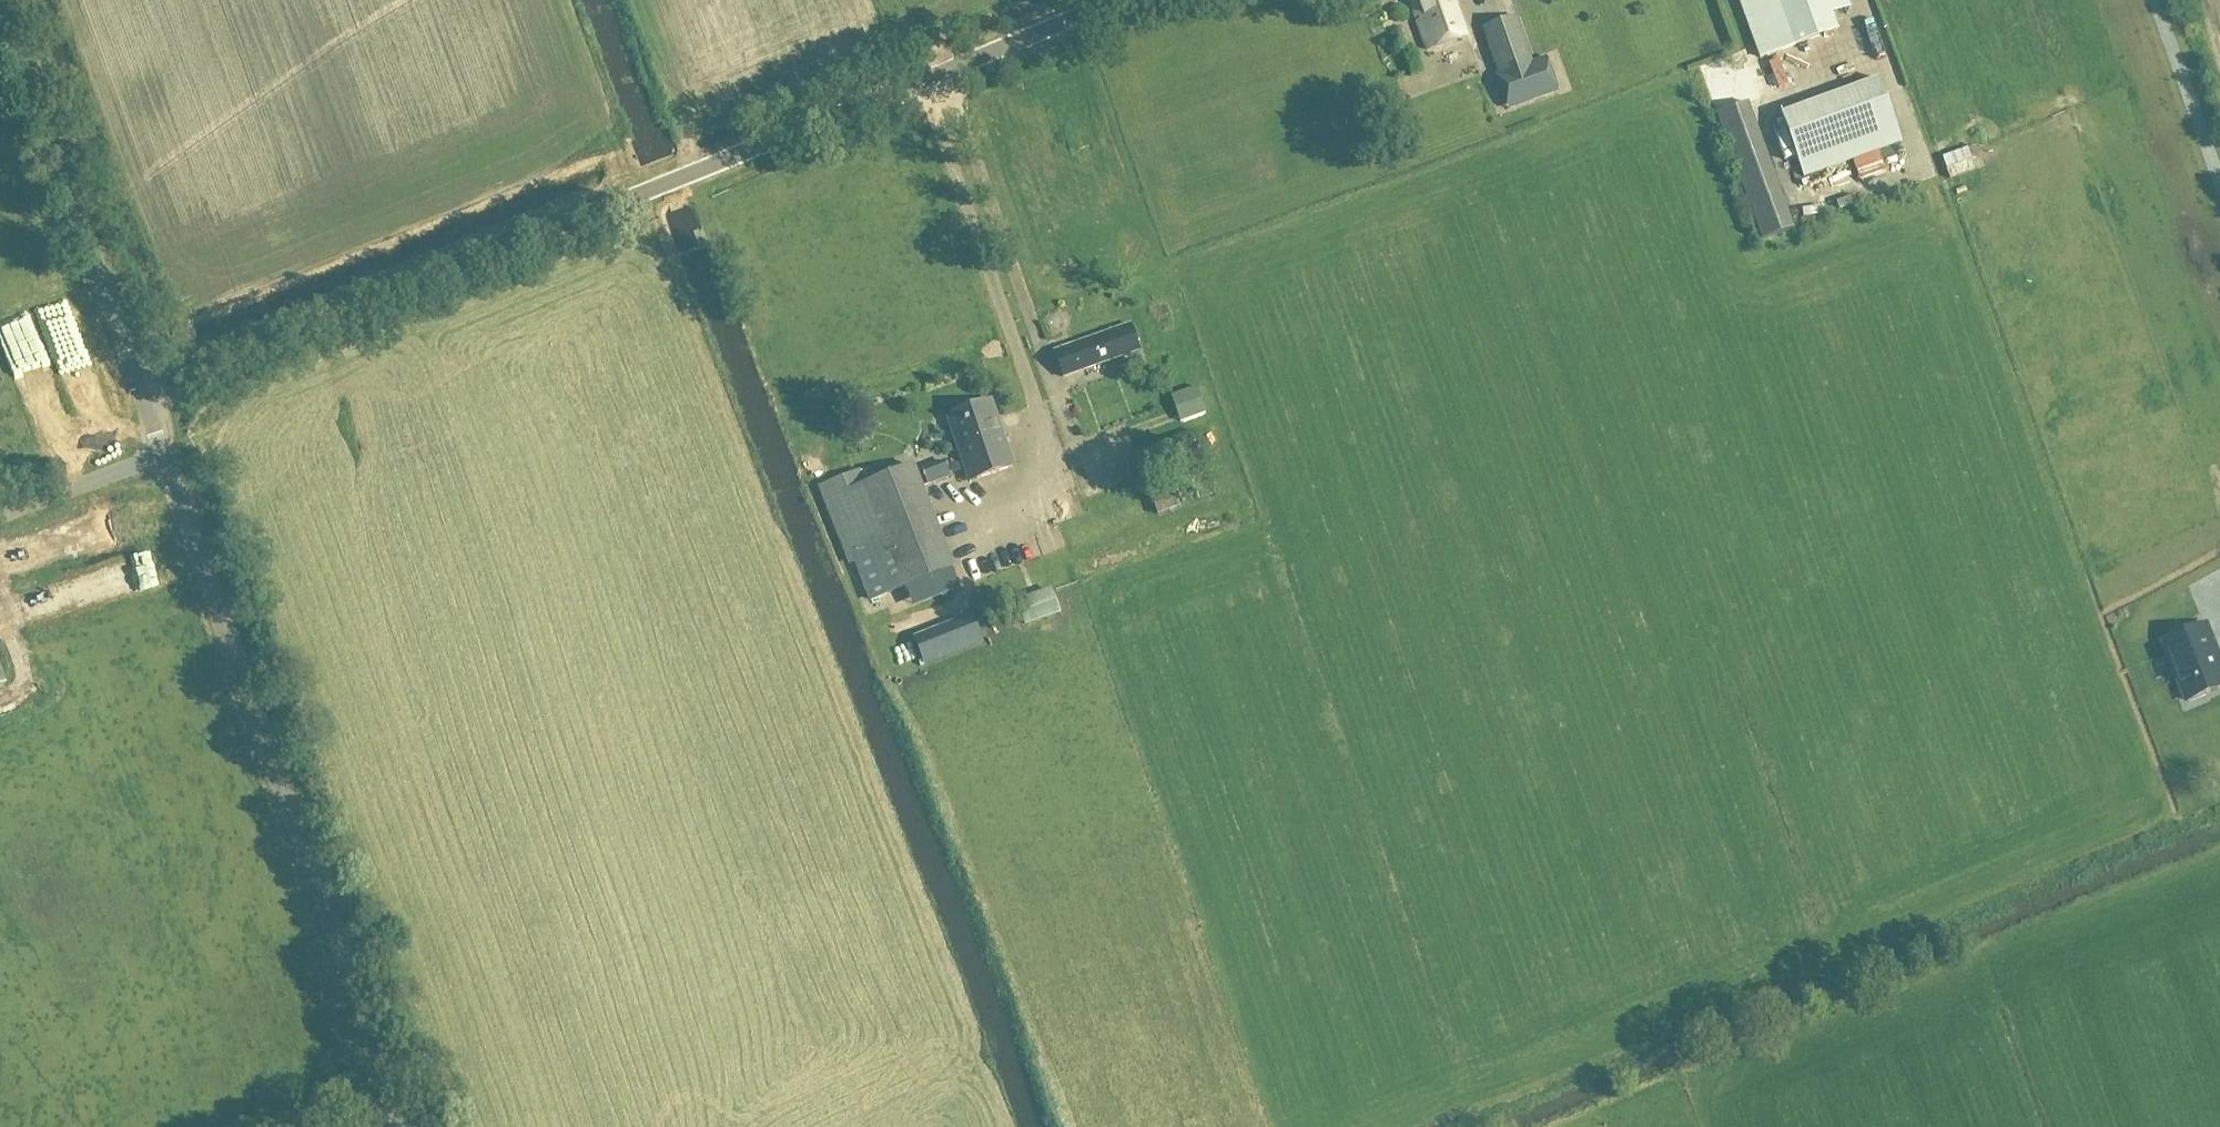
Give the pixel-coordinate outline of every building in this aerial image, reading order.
[(1424,52),(1463,39),(1450,0),(1406,0),(1424,52)] [(1759,59),(1837,32),(1831,15),(1849,9),(1846,0),(1738,0),(1759,59)] [(1531,64),(1514,18),(1482,29),(1498,76),(1531,65),(1531,64)] [(1498,76),(1495,77),(1507,110),(1557,93),(1545,59),(1531,64),(1531,65),(1498,76)] [(1881,163),(1876,151),(1902,142),(1878,79),(1780,115),(1803,178),(1850,161),(1855,173),(1881,163)] [(1714,115),(1760,241),(1792,229),(1746,104),(1714,115)] [(1966,150),(1940,159),(1948,180),(1973,170),(1966,150)] [(55,331),(69,327),(64,310),(50,315),(55,331)] [(1127,327),(1053,353),(1062,379),(1136,353),(1127,327)] [(9,336),(15,356),(38,348),(32,328),(9,336)] [(22,369),(32,408),(49,404),(40,365),(22,369)] [(1189,421),(1211,414),(1201,383),(1179,390),(1189,421)] [(989,402),(945,417),(968,483),(1012,468),(989,402)] [(1192,435),(1136,453),(1144,479),(1200,461),(1192,435)] [(863,487),(858,476),(825,489),(869,601),(951,568),(911,468),(863,487)] [(1159,502),(1199,495),(1196,476),(1155,483),(1159,502)] [(1051,594),(1016,606),(1023,623),(1057,613),(1051,594)] [(974,617),(914,641),(923,664),(983,640),(974,617)] [(2206,628),(2186,635),(2185,633),(2164,641),(2183,690),(2201,682),(2206,695),(2219,690),(2219,664),(2206,628)]
